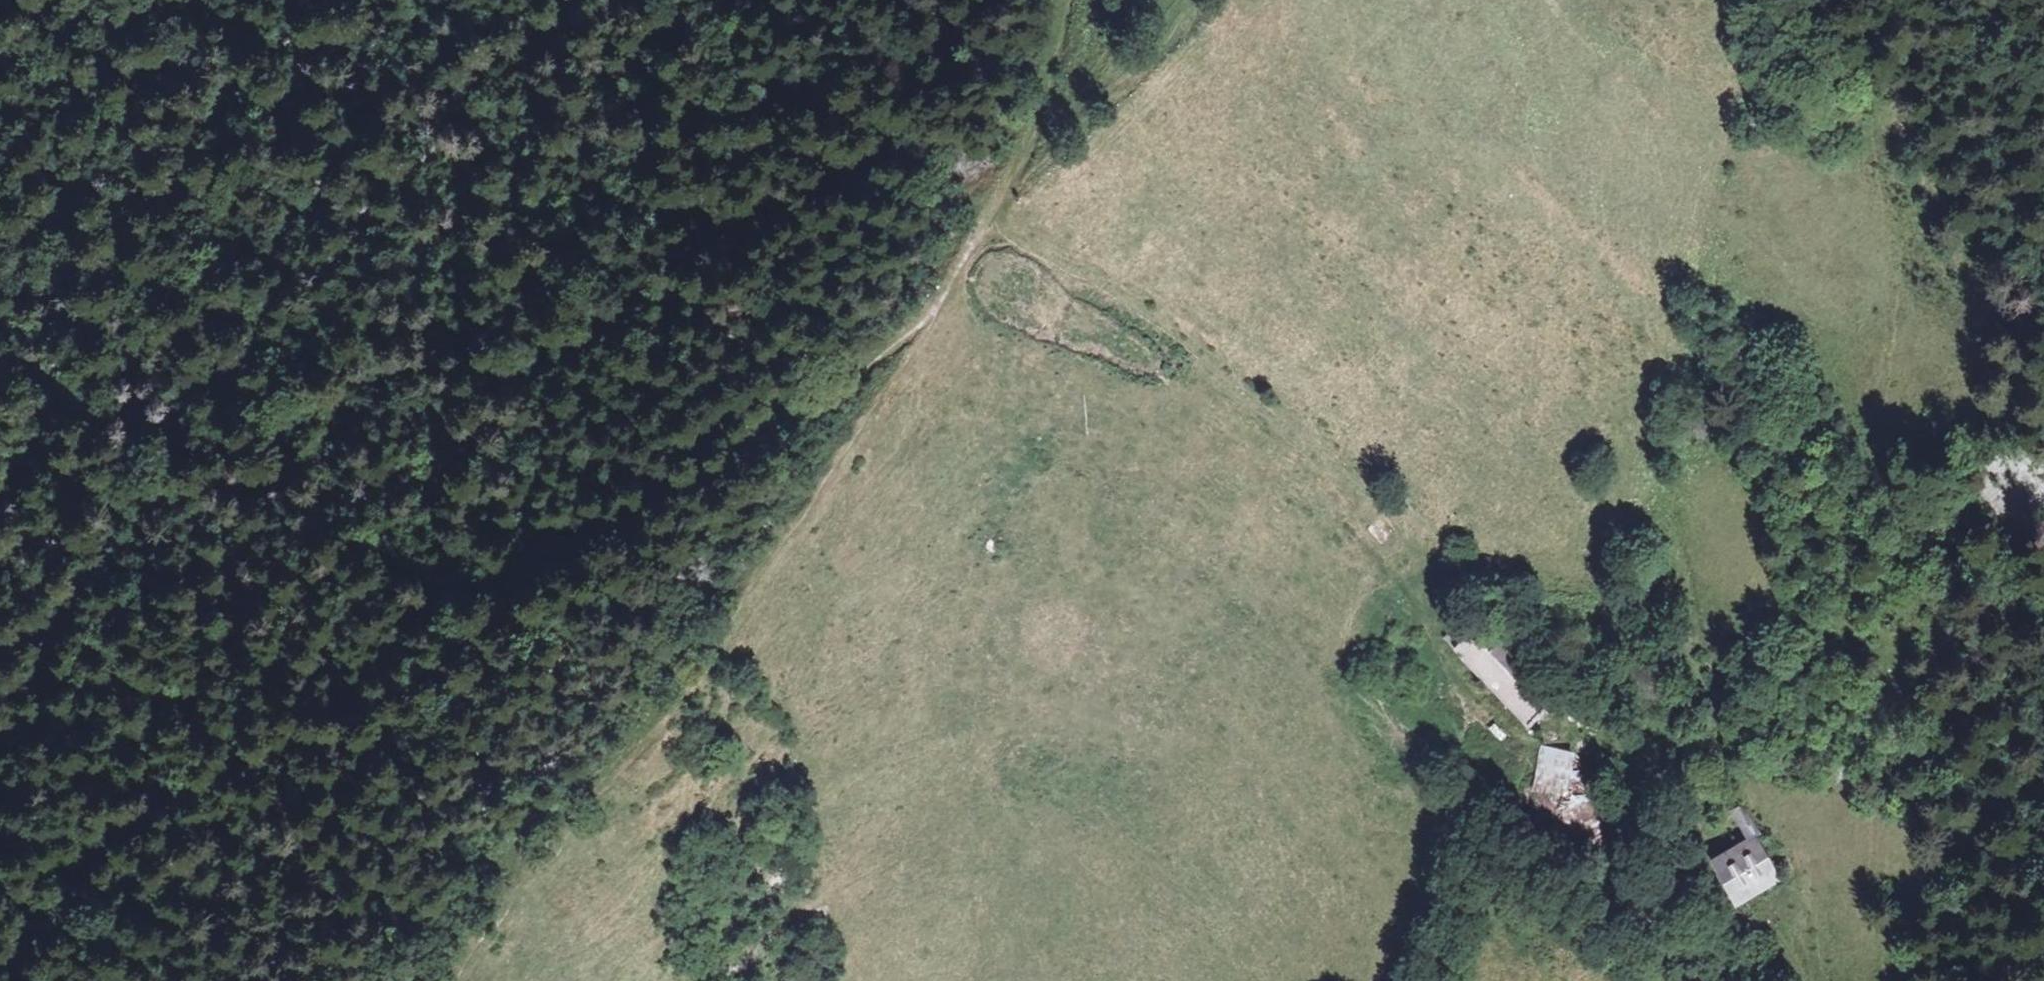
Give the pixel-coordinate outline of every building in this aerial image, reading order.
[(1452,651),(1528,727),(1546,710),(1473,634),(1452,651)] [(1618,851),(1576,765),(1537,783),(1579,871),(1618,851)] [(1709,862),(1737,907),(1785,879),(1741,804),(1729,811),(1744,836),(1709,862)]
